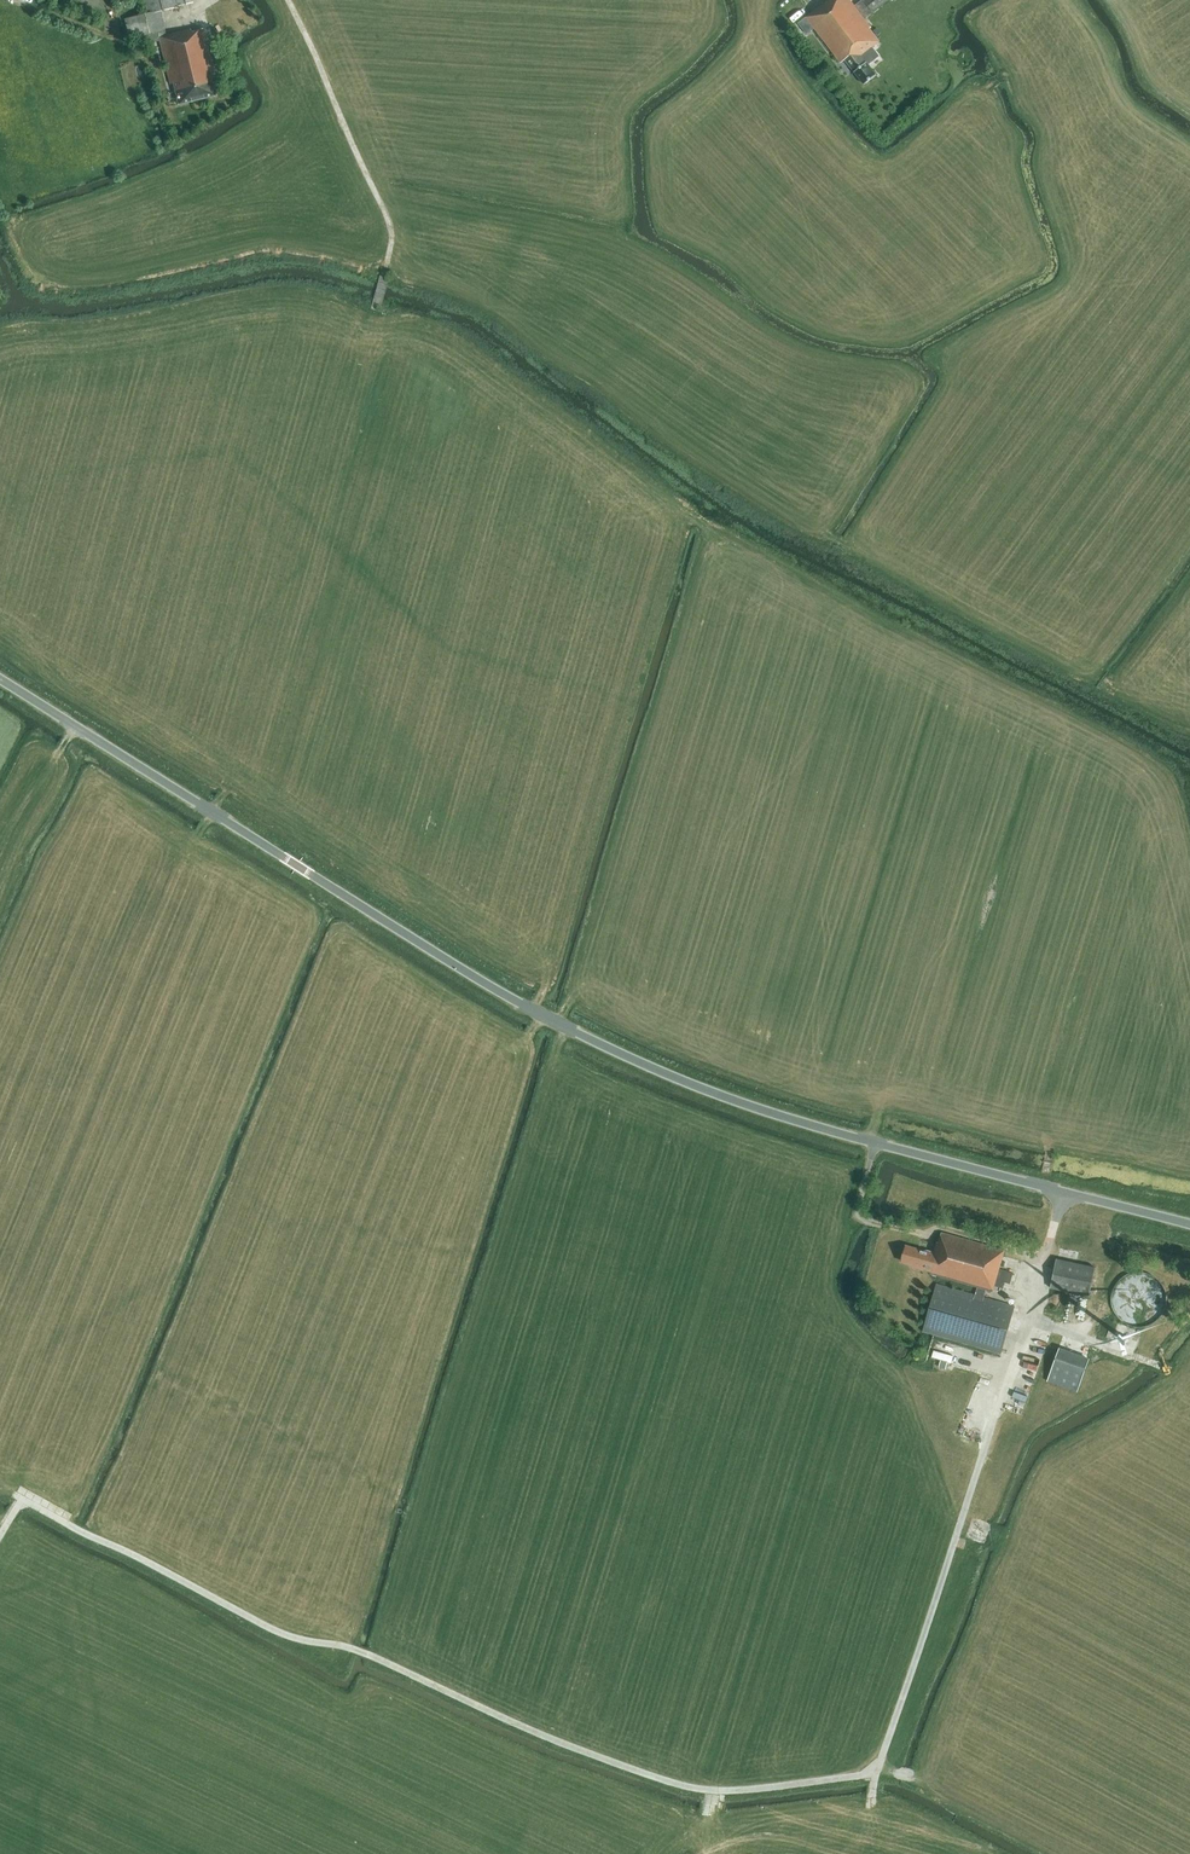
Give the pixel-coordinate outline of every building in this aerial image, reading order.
[(191,0),(142,0),(145,14),(126,19),(131,38),(144,35),(147,44),(161,40),(172,89),(175,89),(179,104),(218,95),(213,75),(215,74),(207,39),(213,37),(210,27),(192,31),(191,29),(166,35),(160,10),(192,1),(191,0)] [(806,33),(814,28),(840,62),(844,59),(863,85),(875,75),(860,56),(879,42),(870,29),(871,28),(864,19),(888,0),(862,0),(855,5),(850,0),(828,0),(798,22),(806,33)] [(1010,1283),(1013,1273),(1000,1269),(1005,1250),(942,1232),(939,1242),(937,1241),(934,1252),(927,1250),(927,1252),(906,1246),(902,1260),(912,1263),(912,1265),(933,1271),(932,1273),(978,1287),(976,1295),(937,1284),(923,1331),(1001,1353),(1015,1306),(984,1297),(986,1289),(993,1291),(995,1286),(1004,1289),(1005,1282),(1010,1283)] [(1051,1288),(1089,1296),(1095,1267),(1057,1259),(1051,1288)] [(1168,1315),(1163,1280),(1128,1284),(1131,1310),(1131,1311),(1132,1319),(1168,1315)] [(1048,1380),(1078,1391),(1089,1360),(1059,1349),(1048,1380)]
